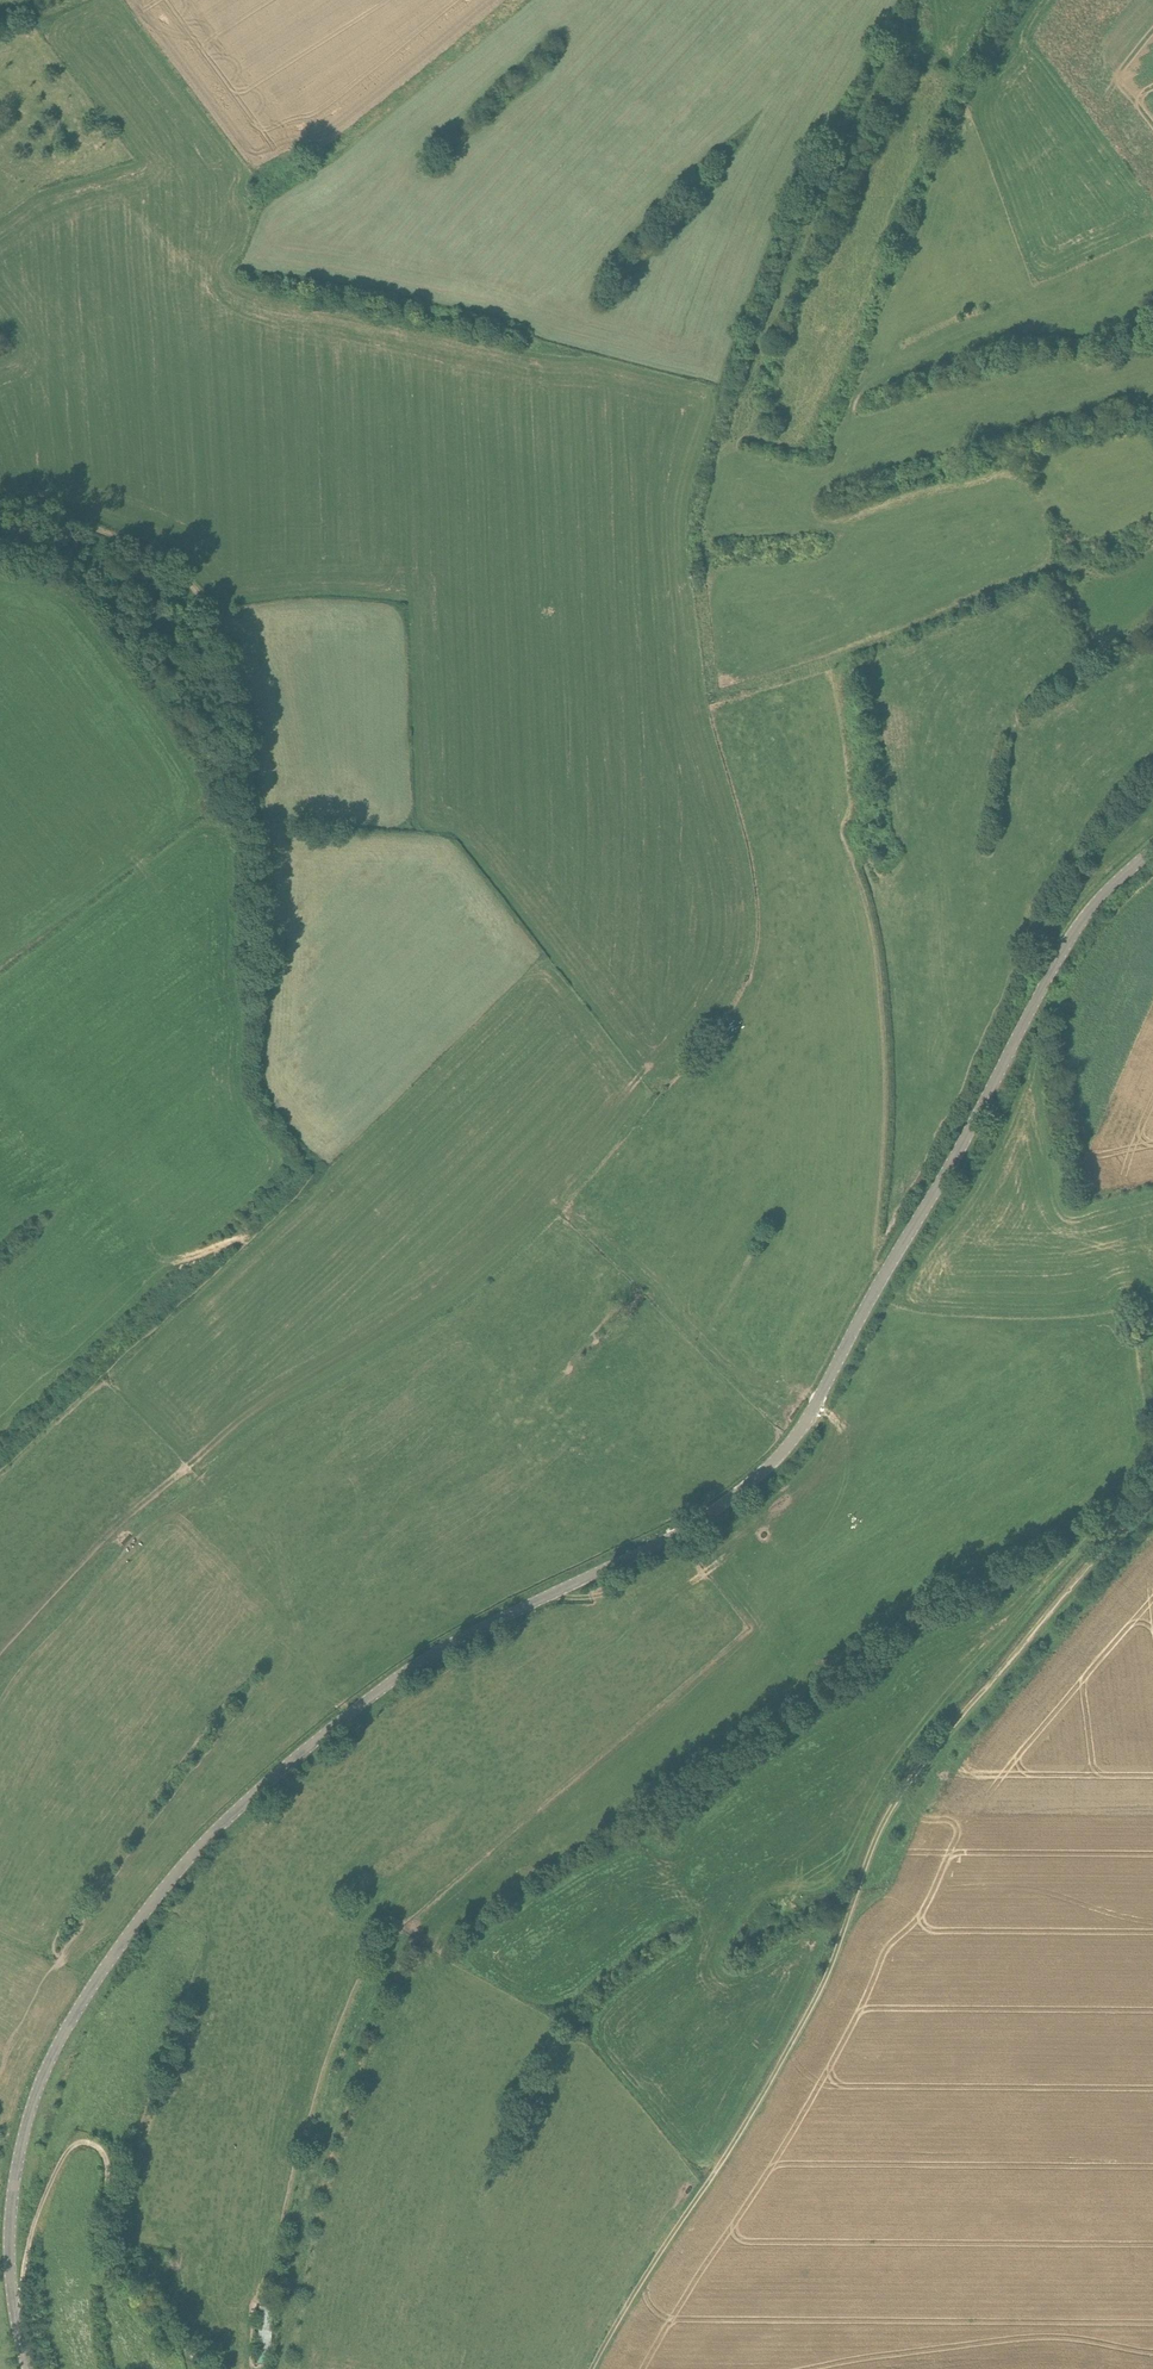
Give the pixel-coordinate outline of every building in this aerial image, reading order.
[(261,2352),(273,2352),(271,2304),(259,2304),(261,2352)]
